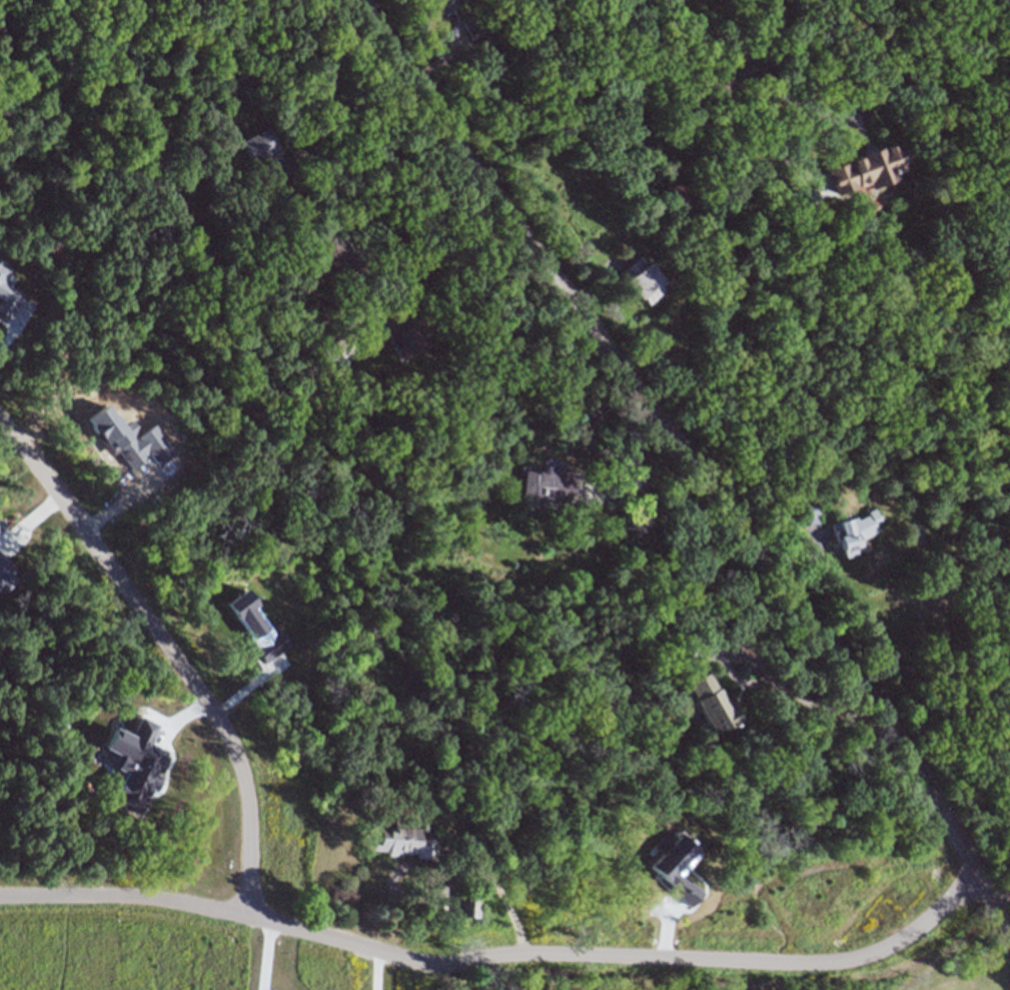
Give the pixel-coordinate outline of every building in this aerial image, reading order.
[(441,12),(435,0),(455,0),(457,4),(441,12)] [(480,12),(488,30),(471,38),(462,20),(480,12)] [(240,141),(267,126),(280,150),(278,151),(283,160),(294,153),(303,170),(276,185),(272,177),(263,182),(240,141)] [(899,145),(905,162),(899,164),(901,170),(892,174),(894,179),(865,190),(863,184),(853,188),(854,191),(836,198),(825,168),(891,143),(893,148),(899,145)] [(656,173),(659,183),(652,185),(649,176),(656,173)] [(864,199),(877,205),(871,218),(858,212),(864,199)] [(199,209),(207,205),(214,221),(206,225),(199,209)] [(640,254),(666,287),(645,304),(641,300),(640,301),(617,272),(640,254)] [(409,304),(428,328),(423,332),(429,339),(428,340),(430,343),(413,357),(404,345),(399,349),(390,337),(396,333),(387,321),(409,304)] [(521,497),(523,470),(540,471),(541,466),(565,468),(565,474),(576,475),(573,502),(521,497)] [(815,505),(818,520),(802,524),(799,509),(815,505)] [(864,537),(864,547),(853,550),(854,554),(842,557),(841,550),(839,550),(836,524),(855,516),(856,519),(867,514),(866,511),(873,508),(879,521),(872,524),(876,532),(864,537)] [(913,523),(922,526),(920,534),(910,530),(913,523)] [(910,531),(920,535),(916,545),(906,541),(910,531)] [(711,735),(690,700),(691,699),(682,683),(686,680),(683,675),(694,669),(697,674),(702,671),(711,686),(713,685),(720,698),(727,694),(733,705),(728,708),(735,721),(711,735)] [(436,839),(434,854),(438,855),(438,860),(433,860),(433,863),(416,861),(417,857),(395,854),(394,858),(386,857),(387,852),(368,849),(365,844),(367,839),(371,837),(378,838),(381,824),(393,826),(394,817),(406,818),(405,826),(420,828),(419,837),(436,839)] [(476,918),(458,916),(460,892),(461,892),(461,887),(477,888),(476,893),(478,893),(476,918)]
